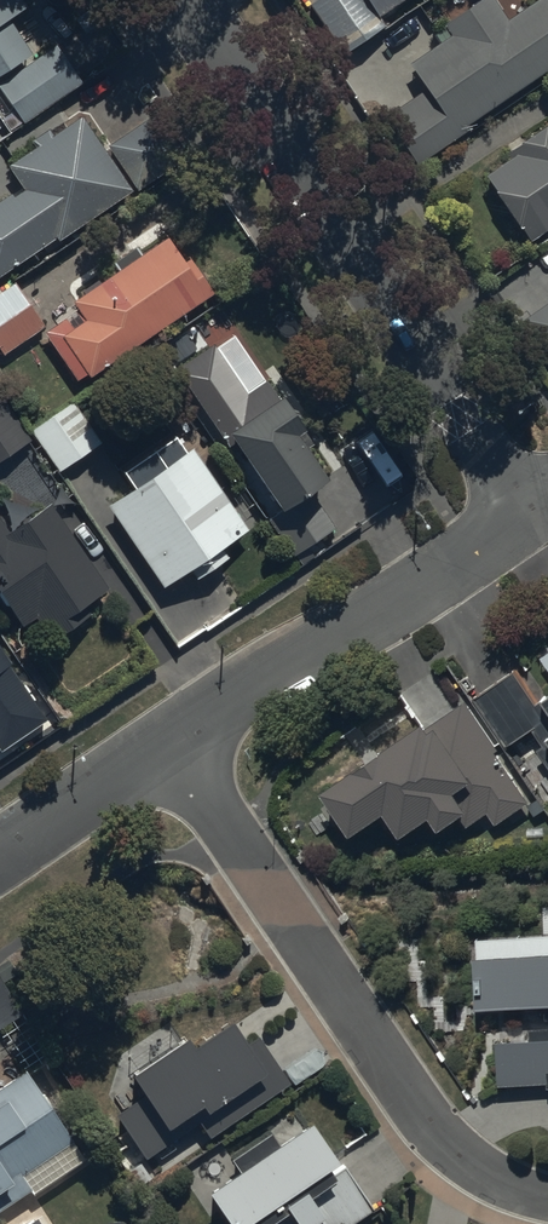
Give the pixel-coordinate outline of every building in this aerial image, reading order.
[(29,52),(9,20),(33,4),(30,0),(0,0),(0,71),(29,52)] [(304,8),(337,57),(393,19),(386,8),(397,0),(316,0),(304,8)] [(505,21),(493,5),(490,0),(476,0),(440,24),(448,36),(408,63),(425,88),(381,118),(414,166),(469,129),(466,124),(540,73),(547,68),(547,0),(536,0),(505,21)] [(56,45),(0,82),(0,89),(21,120),(80,81),(56,45)] [(24,187),(0,203),(0,274),(57,237),(59,241),(133,192),(181,160),(153,117),(105,149),(82,115),(8,164),(24,187)] [(529,241),(547,229),(547,129),(483,174),(529,241)] [(74,381),(87,373),(89,376),(110,361),(214,293),(175,233),(71,302),(83,320),(72,328),(66,318),(42,334),(74,381)] [(44,327),(14,283),(0,292),(0,352),(2,354),(44,327)] [(547,360),(547,305),(522,323),(547,360)] [(264,383),(245,395),(212,346),(175,371),(222,442),(231,436),(279,508),(264,518),(292,559),(337,530),(312,492),(329,481),(264,383)] [(31,441),(0,395),(0,462),(31,441)] [(73,402),(33,428),(60,469),(100,443),(73,402)] [(108,503),(165,589),(191,573),(196,581),(230,559),(225,550),(249,534),(192,447),(186,451),(175,436),(123,470),(133,486),(108,503)] [(97,576),(48,503),(7,530),(0,520),(0,596),(20,627),(34,618),(44,632),(49,641),(90,614),(85,605),(107,591),(97,576)] [(0,647),(0,751),(1,753),(49,721),(12,665),(0,647)] [(536,699),(515,668),(474,696),(509,748),(532,732),(547,756),(547,691),(536,699)] [(404,835),(432,816),(443,832),(461,820),(468,830),(492,815),(498,824),(532,801),(465,702),(431,725),(408,741),(390,753),(361,772),(328,794),(354,834),(388,812),(404,835)] [(475,933),(476,958),(479,1010),(547,1007),(547,930),(475,933)] [(21,1021),(0,989),(0,1035),(21,1021)] [(230,1026),(193,1051),(183,1038),(128,1075),(137,1088),(110,1106),(146,1159),(198,1125),(209,1141),(291,1086),(256,1035),(243,1044),(230,1026)] [(496,1033),(498,1086),(547,1084),(547,1030),(496,1033)] [(22,1071),(0,1086),(0,1217),(35,1194),(24,1178),(72,1146),(22,1071)] [(241,1174),(215,1192),(236,1223),(358,1223),(376,1212),(344,1166),(341,1168),(312,1126),(281,1148),(272,1135),(232,1162),(241,1174)] [(39,1216),(27,1223),(44,1223),(39,1216)]
